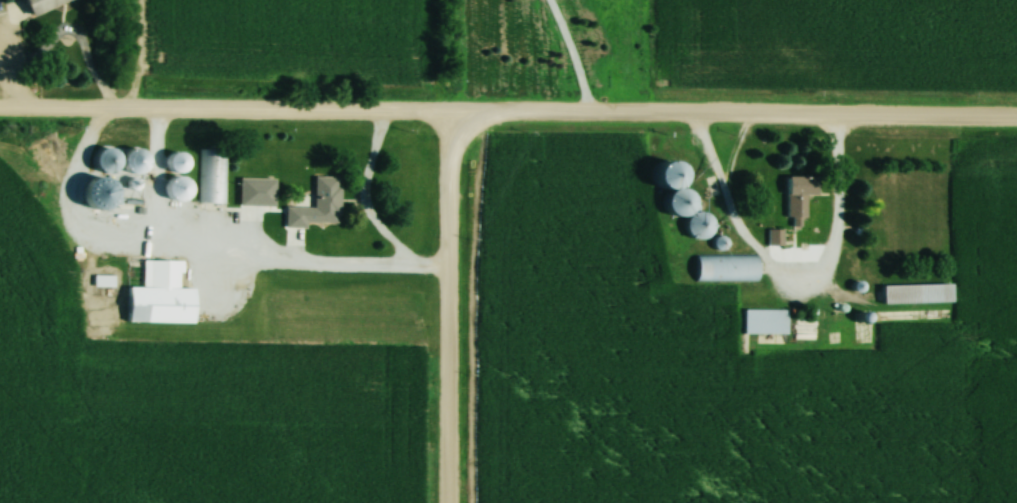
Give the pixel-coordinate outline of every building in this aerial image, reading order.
[(30,14),(25,0),(66,0),(30,14)] [(196,201),(196,147),(223,146),(224,200),(196,201)] [(704,214),(686,213),(692,210),(692,200),(686,190),(670,189),(681,183),(681,173),(675,163),(665,163),(658,167),(657,181),(663,190),(666,190),(666,216),(677,216),(692,241),(697,241),(715,230),(704,214)] [(304,224),(337,225),(338,177),(312,176),(311,207),(284,207),(283,228),(304,228),(304,224)] [(814,195),(814,176),(784,176),(784,219),(795,219),(795,220),(803,220),(803,195),(814,195)] [(698,278),(697,256),(752,255),(752,277),(698,278)] [(191,323),(191,288),(178,288),(178,261),(141,260),(141,287),(125,287),(125,323),(191,323)] [(879,284),(949,282),(950,300),(880,302),(879,284)] [(742,331),(743,308),(785,310),(784,333),(742,331)]
